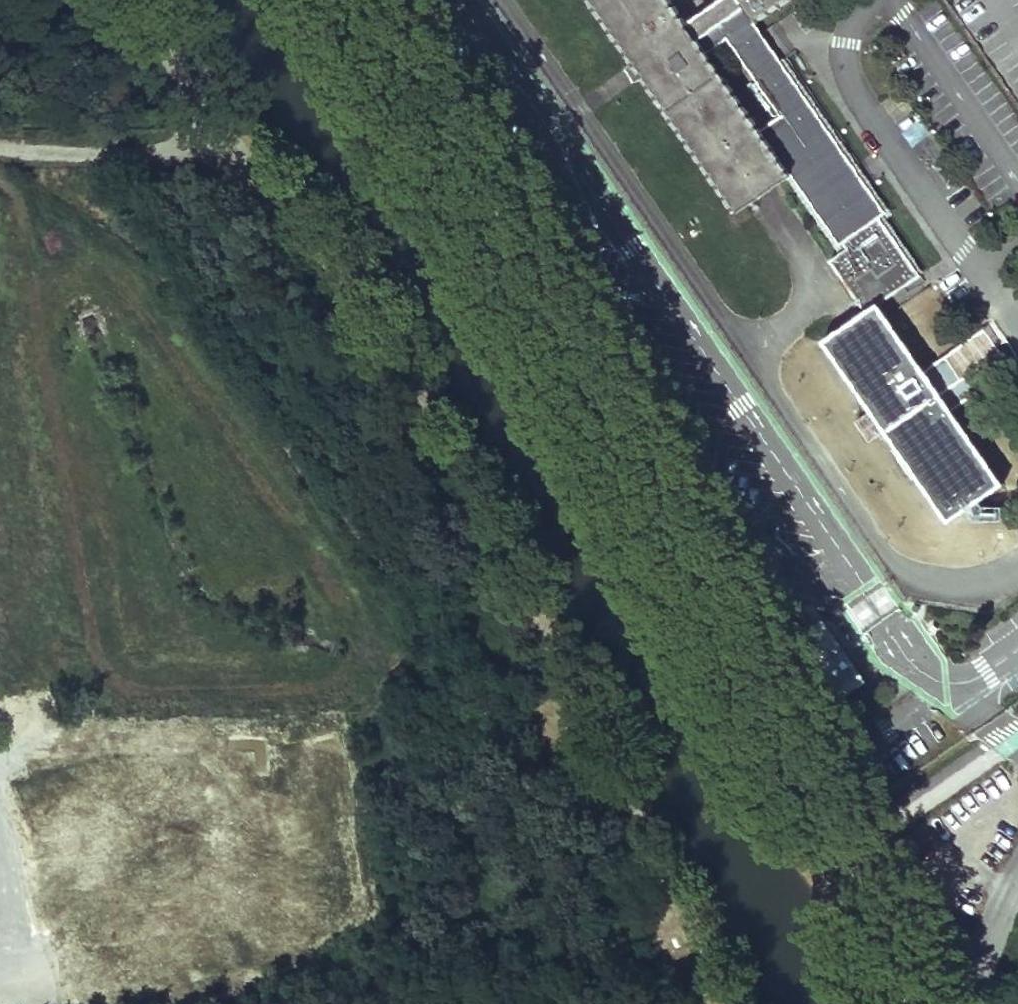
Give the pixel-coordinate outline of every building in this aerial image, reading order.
[(752,22),(736,0),(718,0),(683,24),(667,0),(588,0),(733,213),(786,176),(837,250),(825,257),(863,311),(920,272),(750,23),(752,22)] [(752,22),(784,0),(736,0),(752,22)] [(1017,108),(1017,0),(943,0),(1017,108)] [(883,306),(829,342),(949,519),(1003,482),(883,306)] [(864,680),(821,618),(795,636),(838,698),(864,680)]
